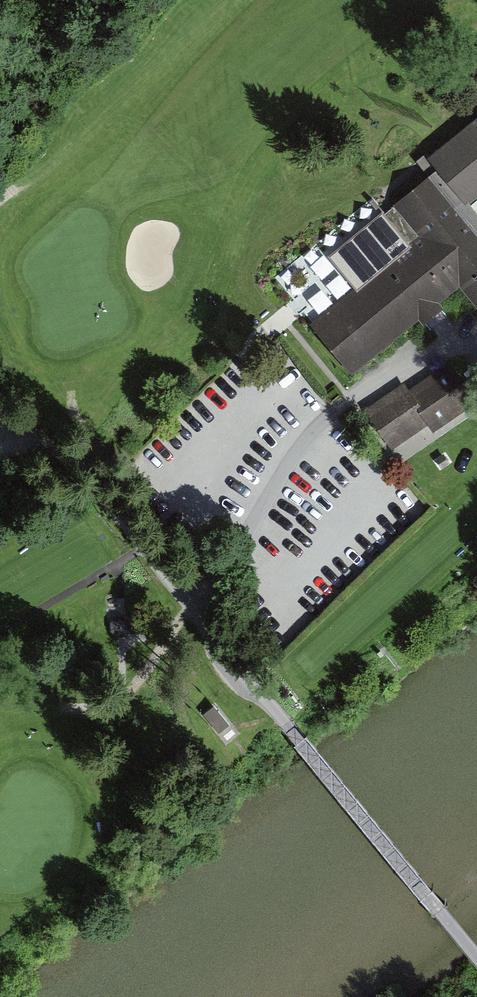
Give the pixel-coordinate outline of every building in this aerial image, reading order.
[(468,199),(476,192),(476,113),(429,152),(441,166),(468,199)] [(468,199),(441,166),(380,215),(405,245),(310,322),(351,372),(459,283),(476,305),(476,210),(468,199)] [(328,268),(351,289),(371,267),(348,246),(328,268)] [(322,257),(311,265),(304,256),(278,275),(296,300),(334,272),(322,257)] [(369,410),(392,449),(428,429),(434,438),(476,409),(476,407),(451,366),(413,391),(408,384),(369,410)]
